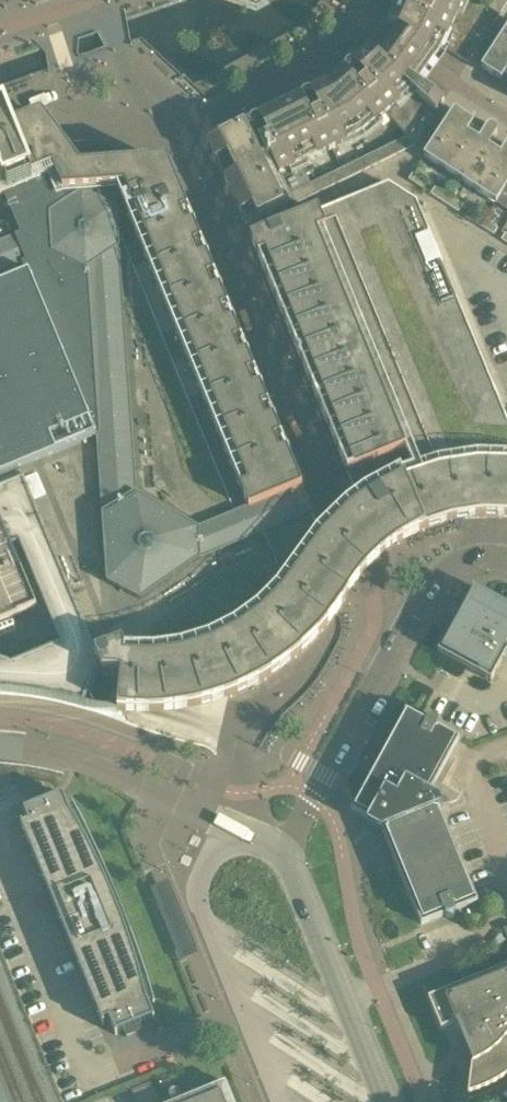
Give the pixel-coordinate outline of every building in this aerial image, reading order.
[(389,25),(399,29),(390,42),(379,57),(368,50),(327,85),(206,145),(246,225),(294,201),(296,205),(415,147),(444,101),(418,83),(430,67),(442,47),(469,64),(506,4),(506,0),(496,0),(492,7),(490,11),(473,0),(400,0),(389,25)] [(481,68),(500,81),(506,71),(506,28),(481,68)] [(241,73),(269,58),(262,46),(235,61),(241,73)] [(423,157),(496,204),(506,187),(506,144),(500,154),(489,147),(492,142),(495,137),(497,135),(497,134),(497,133),(497,132),(497,131),(497,130),(497,129),(496,128),(496,127),(495,127),(494,126),(493,126),(492,126),(491,126),(490,126),(489,126),(488,127),(487,127),(487,128),(485,130),(482,135),(479,140),(467,133),(473,123),(454,110),(425,154),(423,157)] [(6,695),(18,696),(29,697),(40,699),(51,701),(62,703),(73,706),(84,709),(91,711),(123,722),(123,721),(121,714),(132,716),(135,714),(139,715),(146,715),(154,715),(162,714),(176,712),(196,709),(215,704),(219,703),(231,698),(255,688),(268,679),(296,659),(320,635),(325,629),(346,598),(344,594),(334,568),(332,564),(285,449),(226,307),(167,164),(81,170),(41,116),(0,133),(0,694),(6,695)] [(423,190),(427,183),(413,173),(408,180),(423,190)] [(251,241),(270,288),(379,554),(385,550),(398,541),(415,532),(424,527),(450,519),(464,516),(464,517),(506,515),(506,422),(422,216),(417,202),(416,202),(389,184),(251,241)] [(496,204),(506,211),(506,187),(496,204)] [(444,203),(449,197),(435,188),(430,194),(444,203)] [(449,197),(444,203),(459,212),(463,206),(449,197)] [(480,226),(484,220),(470,211),(466,217),(480,226)] [(498,229),(484,220),(480,226),(494,235),(498,229)] [(452,620),(452,625),(438,652),(491,681),(506,652),(506,605),(474,586),(460,611),(452,607),(452,620)] [(383,831),(422,925),(444,916),(445,918),(453,921),(456,914),(455,912),(478,902),(439,808),(443,807),(440,799),(430,794),(460,739),(438,727),(439,725),(437,718),(429,720),(428,722),(406,710),(351,810),(369,820),(366,824),(381,832),(383,831)] [(67,806),(62,795),(24,811),(28,821),(20,824),(103,1025),(110,1022),(115,1036),(128,1030),(130,1035),(131,1036),(131,1037),(133,1037),(134,1037),(136,1037),(137,1036),(138,1036),(138,1035),(139,1034),(139,1033),(138,1031),(137,1027),(154,1020),(149,1006),(155,1004),(132,935),(104,868),(72,803),(67,806)] [(169,883),(150,890),(179,963),(198,955),(169,883)] [(428,998),(441,1030),(456,1024),(462,1039),(459,1043),(462,1045),(466,1048),(472,1063),(468,1095),(469,1095),(470,1093),(478,1090),(487,1087),(495,1083),(503,1078),(506,1074),(506,966),(428,998)] [(131,1090),(136,1101),(158,1101),(150,1082),(131,1090)] [(225,1082),(184,1099),(177,1101),(234,1101),(225,1082)]
